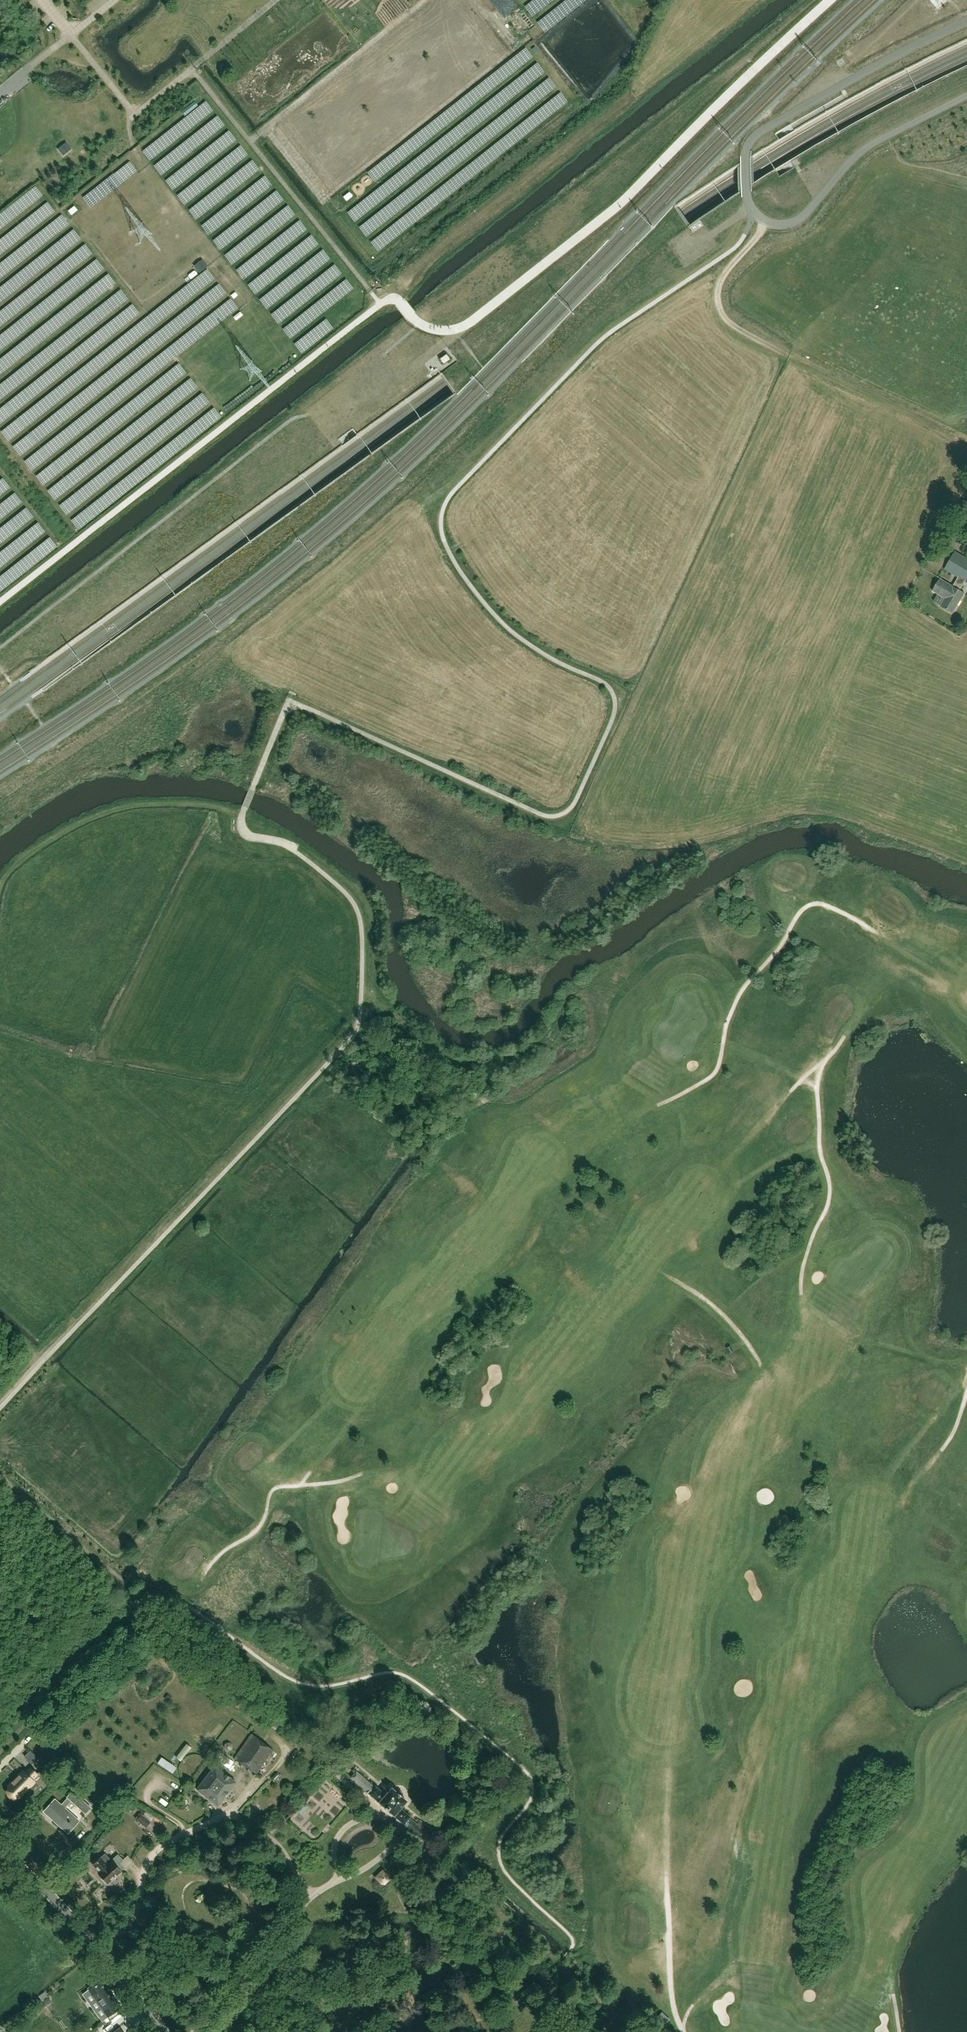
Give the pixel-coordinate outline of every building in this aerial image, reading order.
[(949,545),(958,531),(948,525),(944,532),(947,534),(942,541),(949,545)] [(965,594),(961,591),(966,582),(966,583),(966,559),(955,552),(945,570),(958,577),(953,586),(940,579),(933,592),(945,599),(941,606),(954,613),(965,594)] [(257,1775),(273,1752),(251,1736),(235,1760),(257,1775)] [(224,1745),(224,1746),(224,1747),(224,1748),(225,1749),(226,1750),(227,1750),(228,1750),(229,1750),(230,1750),(231,1750),(231,1749),(232,1749),(232,1748),(233,1747),(233,1746),(233,1745),(233,1744),(232,1744),(232,1743),(231,1742),(230,1741),(229,1741),(228,1741),(227,1742),(226,1742),(225,1742),(225,1743),(224,1744),(224,1745)] [(218,1806),(236,1783),(215,1766),(197,1789),(218,1806)] [(9,1789),(7,1791),(7,1795),(11,1798),(14,1799),(17,1797),(18,1798),(23,1793),(28,1798),(41,1786),(34,1779),(37,1775),(29,1768),(24,1773),(23,1771),(8,1787),(9,1789)] [(407,1802),(402,1797),(403,1795),(403,1793),(401,1791),(399,1791),(398,1793),(392,1789),(386,1796),(375,1787),(375,1788),(356,1772),(351,1779),(372,1797),(370,1798),(375,1802),(376,1801),(397,1818),(395,1820),(400,1824),(402,1822),(422,1840),(430,1830),(420,1820),(416,1824),(410,1818),(411,1817),(401,1809),(407,1802)] [(68,1834),(79,1822),(65,1809),(71,1802),(86,1814),(91,1809),(72,1792),(67,1797),(68,1798),(61,1806),(54,1800),(43,1812),(68,1834)] [(300,1815),(305,1806),(299,1804),(295,1813),(300,1815)] [(141,1814),(136,1820),(146,1828),(151,1822),(141,1814)] [(120,1872),(123,1869),(119,1864),(123,1861),(118,1856),(112,1861),(106,1854),(93,1866),(100,1873),(99,1874),(103,1879),(101,1880),(105,1885),(107,1883),(108,1884),(121,1873),(120,1872)] [(387,1876),(387,1875),(385,1873),(378,1880),(380,1882),(381,1882),(381,1883),(382,1883),(383,1883),(384,1883),(388,1879),(388,1878),(388,1877),(388,1876),(387,1876)] [(121,2007),(102,1980),(89,1990),(108,2017),(121,2007)] [(671,2019),(662,2011),(657,2017),(665,2025),(671,2019)] [(119,2028),(114,2031),(135,2031),(128,2022),(119,2028)]
